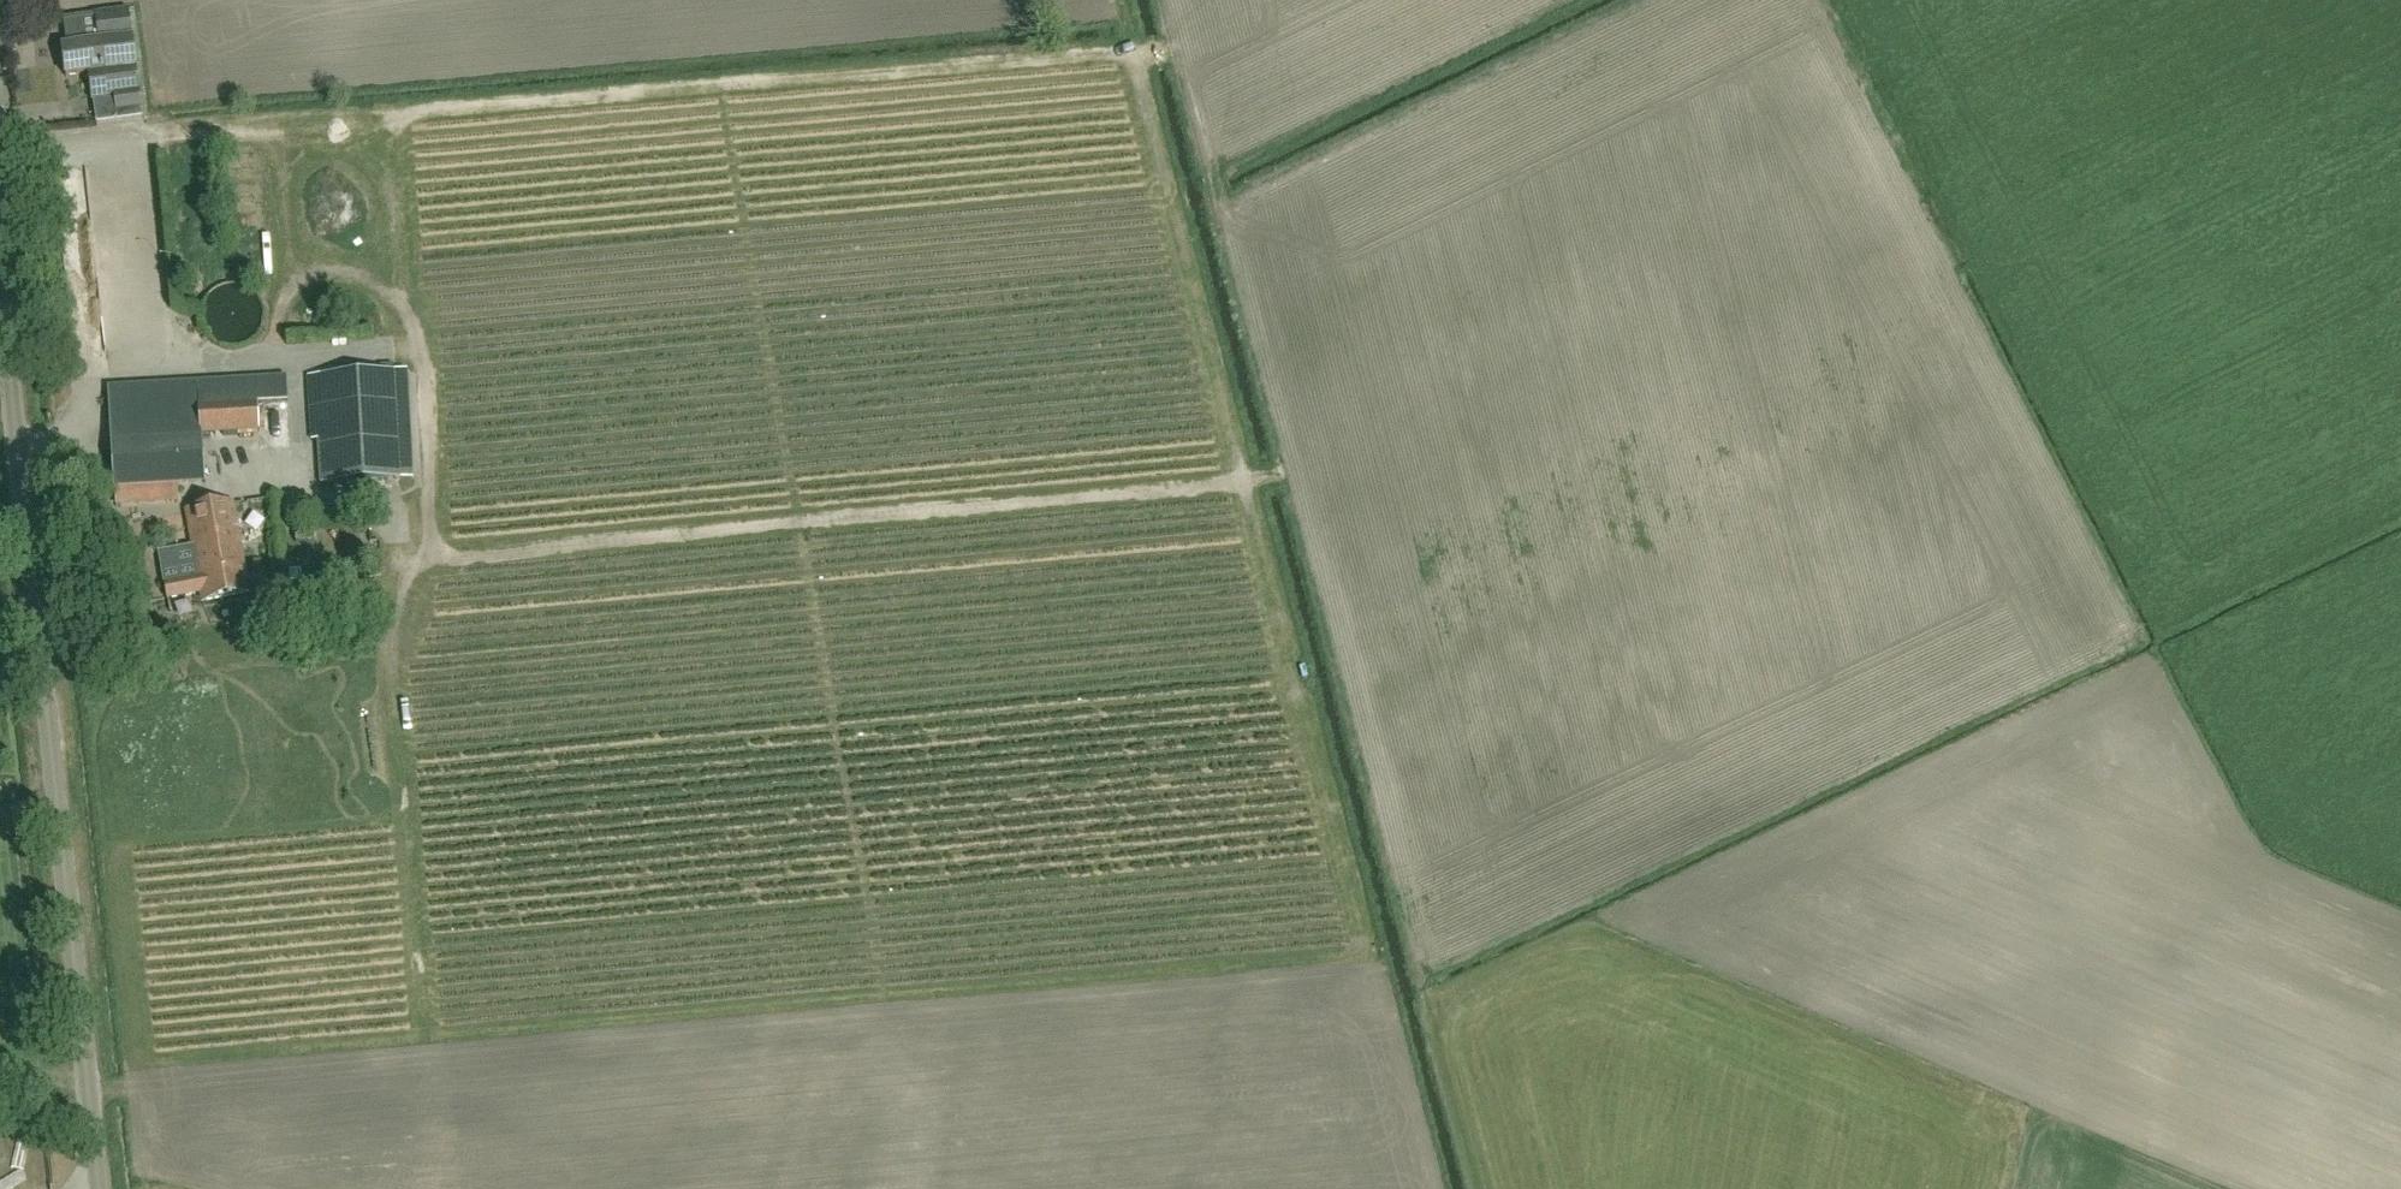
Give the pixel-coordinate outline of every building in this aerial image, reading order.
[(65,78),(88,75),(92,100),(119,97),(120,112),(140,110),(127,9),(94,13),(98,44),(61,49),(65,78)] [(325,441),(318,441),(321,486),(401,481),(394,372),(321,377),(325,441)] [(108,390),(113,483),(203,477),(201,438),(259,435),(257,406),(288,404),(286,379),(108,390)] [(193,558),(241,550),(233,505),(185,513),(193,558)] [(241,550),(193,558),(197,580),(166,586),(168,600),(200,594),(202,603),(249,595),(241,550)]
